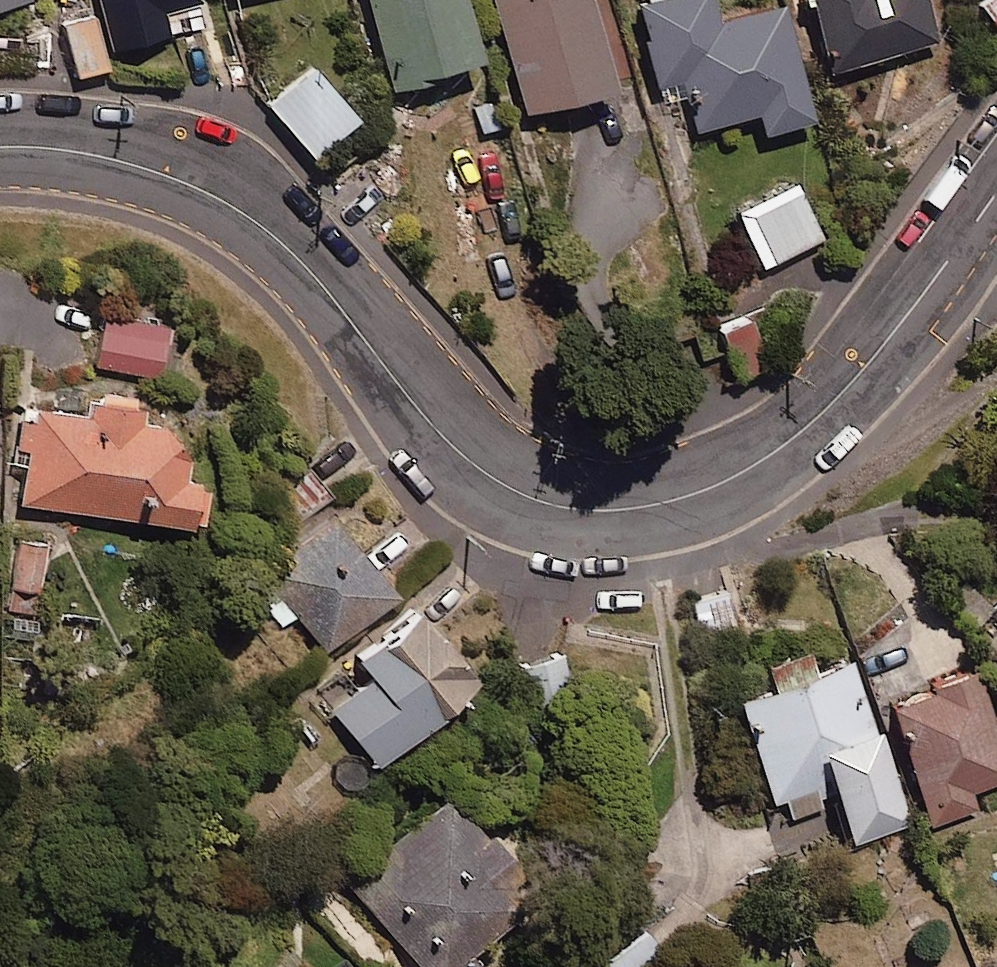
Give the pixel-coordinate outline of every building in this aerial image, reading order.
[(113,51),(203,26),(196,0),(98,0),(113,51)] [(387,79),(474,56),(459,0),(366,0),(387,79)] [(586,0),(492,0),(522,108),(609,84),(586,0)] [(708,0),(633,0),(654,77),(669,80),(701,95),(708,122),(754,109),(760,130),(809,117),(777,0),(761,0),(711,14),(708,0)] [(827,69),(936,36),(925,0),(806,0),(827,69)] [(971,0),(996,35),(996,0),(972,0),(971,0)] [(103,63),(89,10),(61,17),(75,70),(103,63)] [(352,115),(309,63),(265,101),(308,152),(352,115)] [(818,234),(789,178),(731,207),(760,264),(818,234)] [(162,322),(98,312),(90,363),(155,373),(162,322)] [(133,403),(82,396),(80,410),(18,402),(11,460),(21,461),(16,501),(183,522),(189,474),(175,472),(179,451),(154,419),(131,416),(133,403)] [(299,527),(330,497),(302,468),(271,499),(299,527)] [(391,588),(325,513),(245,584),(281,625),(294,613),(324,648),(391,588)] [(42,539),(13,535),(7,583),(36,586),(42,539)] [(729,584),(686,598),(703,649),(745,636),(729,584)] [(473,677),(411,603),(350,655),(361,668),(322,702),(373,762),(473,677)] [(581,691),(566,650),(518,669),(533,709),(581,691)] [(906,820),(844,653),(732,694),(779,822),(836,801),(850,841),(906,820)] [(968,663),(881,697),(931,825),(977,807),(971,791),(996,781),(996,739),(968,663)] [(447,790),(430,794),(340,881),(419,963),(415,966),(481,966),(467,953),(536,887),(457,804),(447,790)] [(641,930),(602,963),(606,966),(667,966),(670,964),(641,930)]
